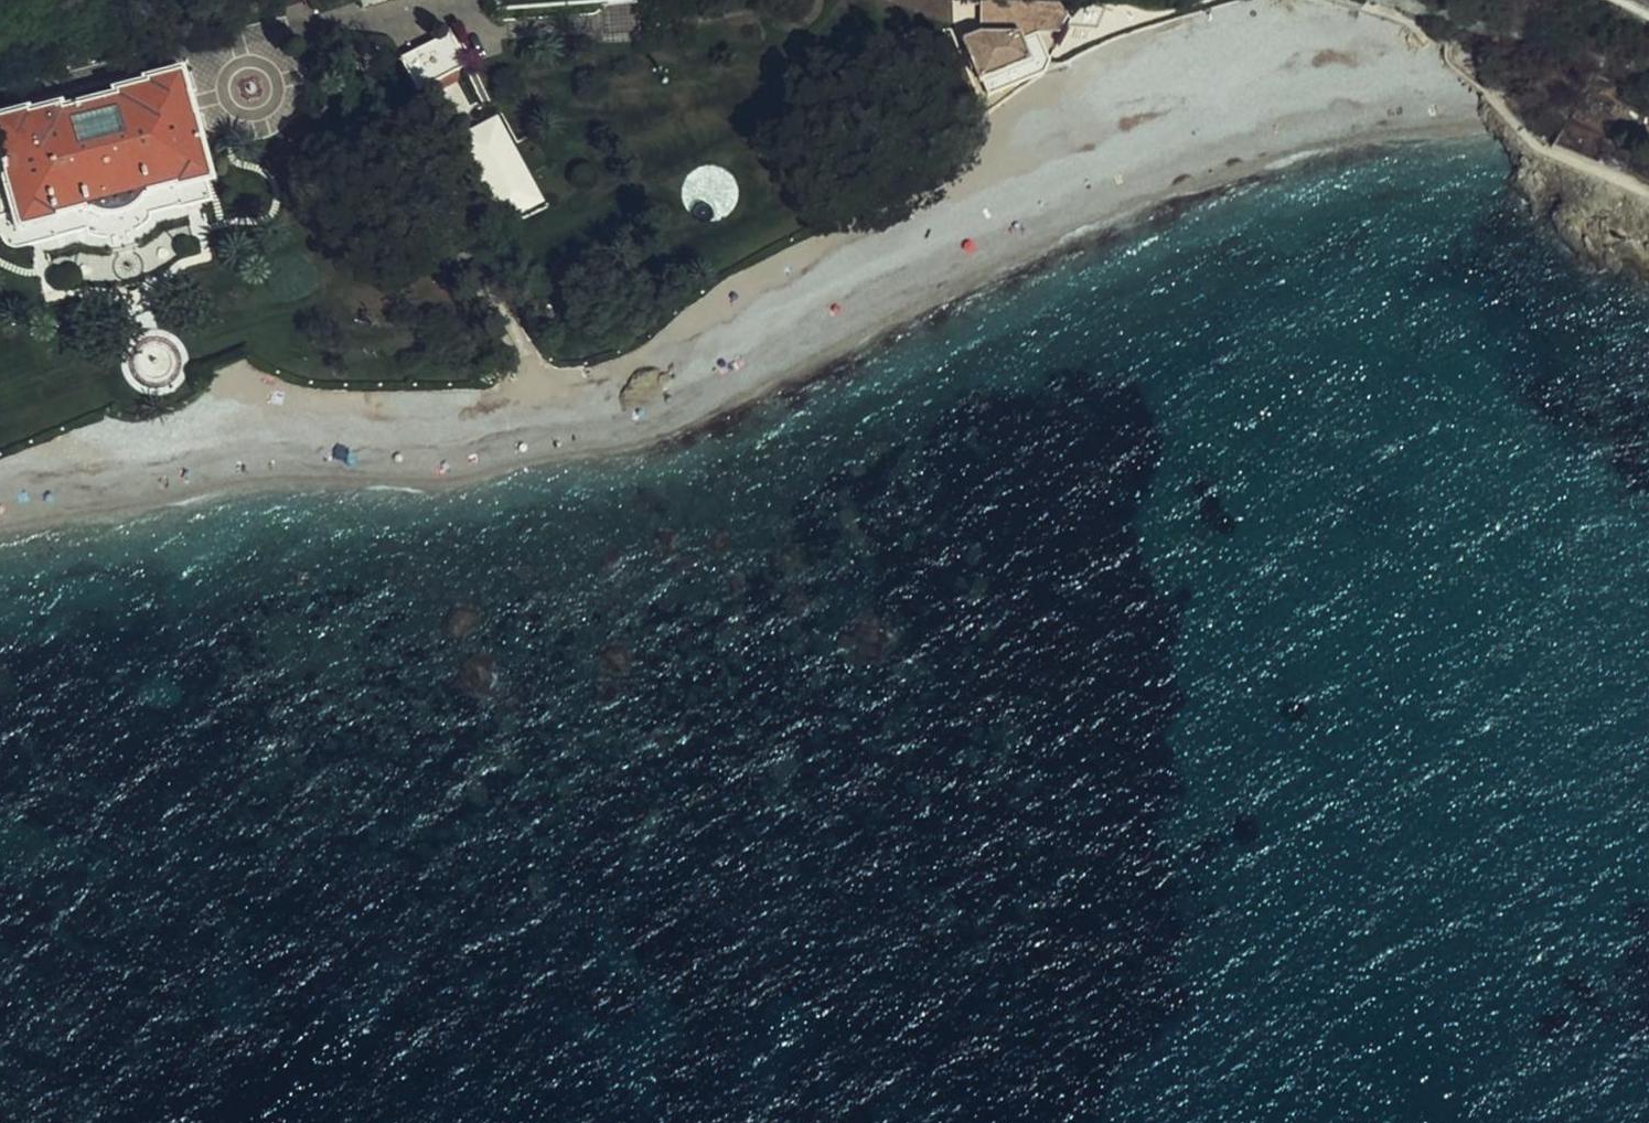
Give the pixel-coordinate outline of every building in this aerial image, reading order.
[(1031,62),(1039,47),(1025,13),(1006,15),(1018,44),(967,68),(975,85),(1031,62)] [(950,28),(967,68),(1018,44),(1006,15),(966,17),(950,28)] [(435,17),(385,41),(401,75),(414,70),(424,74),(439,67),(440,56),(453,50),(435,17)] [(317,45),(299,50),(302,60),(320,55),(317,45)] [(186,88),(181,69),(146,78),(146,81),(116,89),(117,94),(63,108),(62,104),(32,111),(30,107),(0,115),(0,161),(3,173),(0,174),(0,219),(13,215),(17,231),(57,221),(57,217),(83,210),(84,213),(89,213),(98,215),(120,214),(130,210),(141,204),(149,197),(149,192),(175,186),(176,189),(211,180),(194,117),(186,88)] [(206,114),(198,86),(186,88),(194,117),(206,114)] [(88,230),(47,241),(52,259),(84,250),(90,253),(99,256),(109,258),(119,258),(139,254),(150,247),(162,238),(169,229),(197,220),(193,202),(156,211),(147,226),(140,231),(131,236),(122,238),(113,239),(105,238),(96,235),(88,230)]
